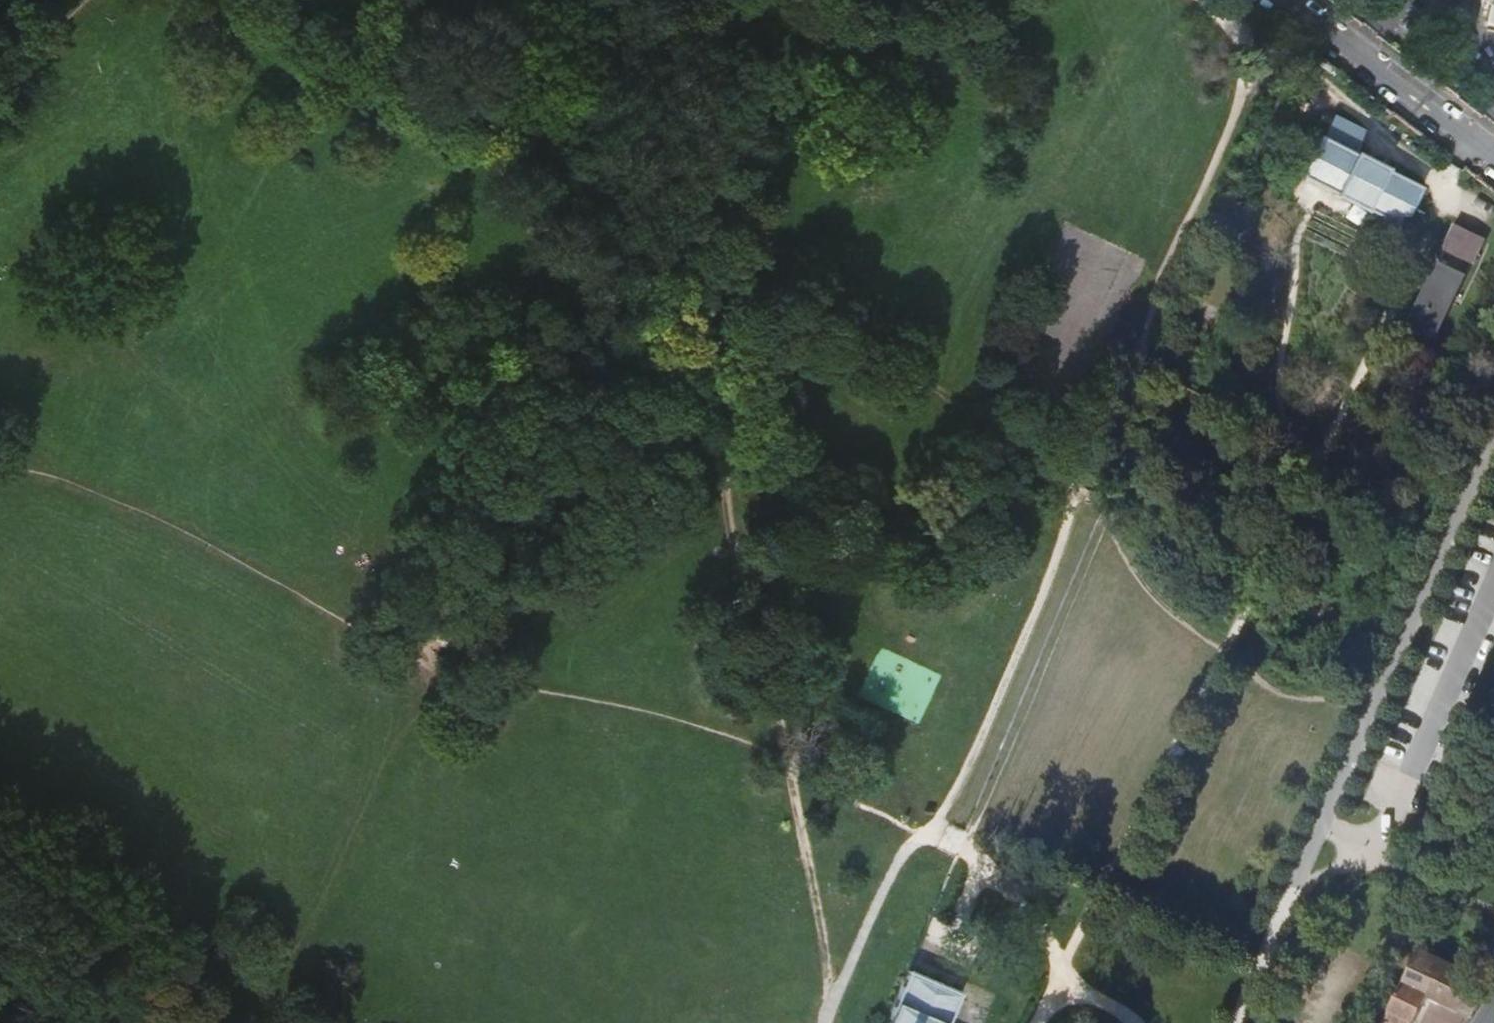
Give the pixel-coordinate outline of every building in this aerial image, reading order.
[(1329,121),(1326,126),(1320,139),(1315,137),(1296,176),(1326,191),(1400,230),(1420,190),(1384,172),(1385,169),(1354,153),(1361,138),(1329,121)] [(1311,135),(1315,137),(1320,139),(1326,126),(1318,122),(1311,135)] [(1483,244),(1456,229),(1430,276),(1457,291),(1483,244)] [(1474,1017),(1485,999),(1493,986),(1493,985),(1421,949),(1384,1022),(1415,1022),(1430,993),(1474,1017)] [(958,995),(931,983),(905,972),(884,1022),(946,1022),(958,995)]
